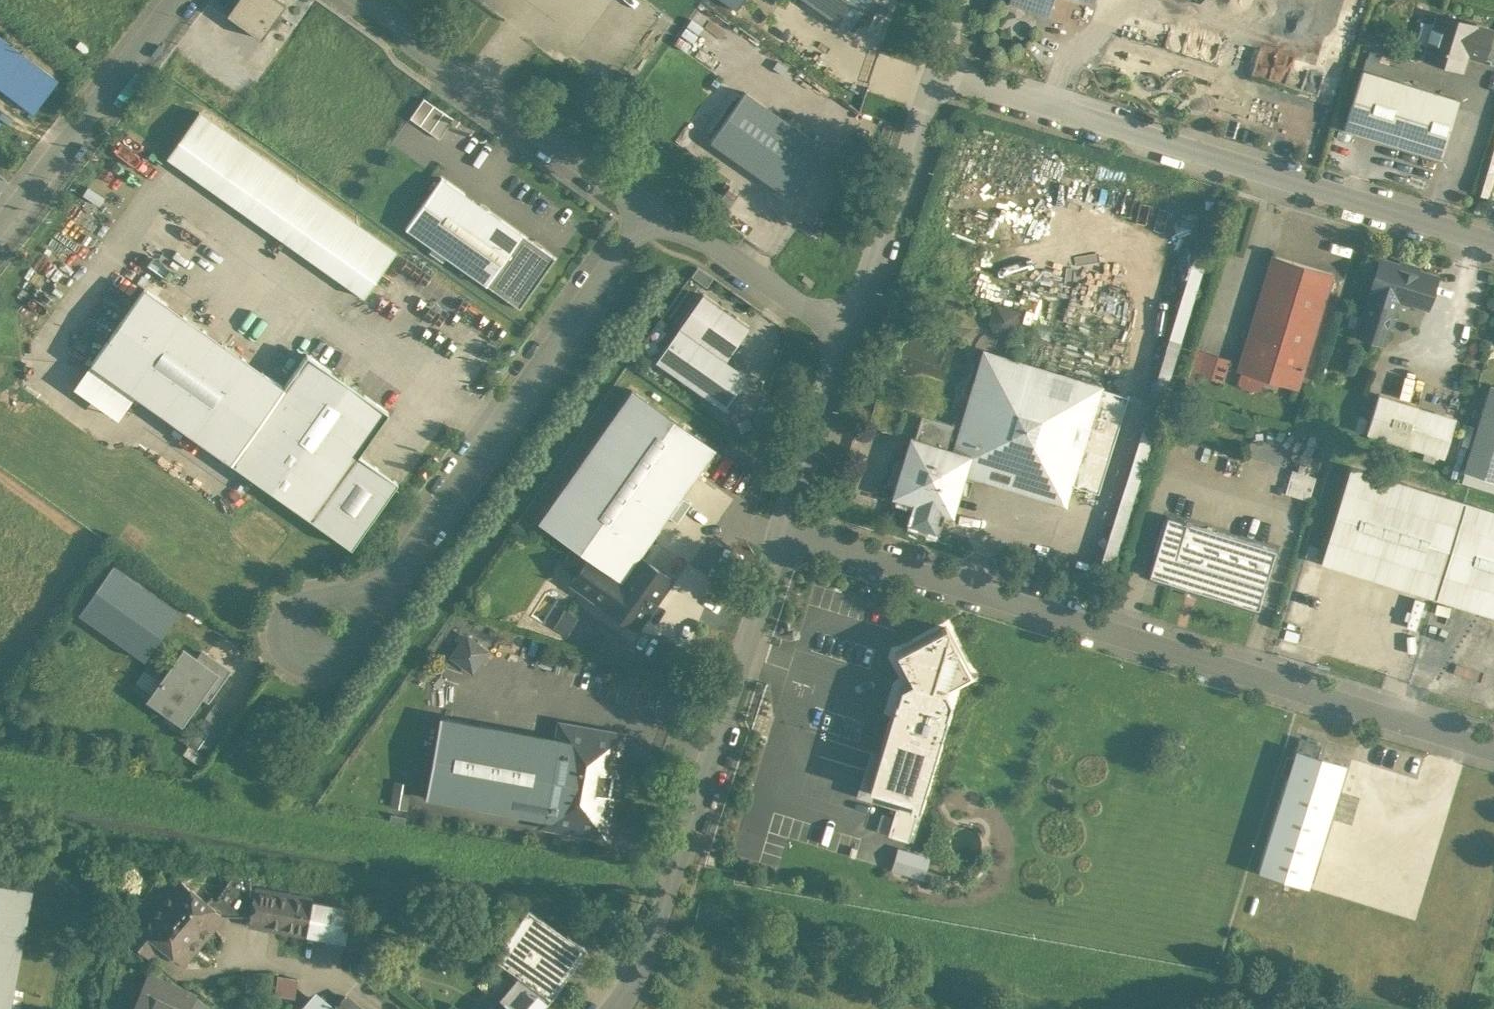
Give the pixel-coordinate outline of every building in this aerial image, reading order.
[(274,0),(232,0),(222,14),(260,37),(281,5),(274,0)] [(849,27),(868,0),(809,0),(849,27)] [(1009,2),(1049,15),(1054,0),(1010,0),(1009,2)] [(1491,31),(1439,15),(1426,57),(1461,68),(1466,52),(1483,58),(1491,31)] [(1491,31),(1483,58),(1491,60),(1490,63),(1493,64),(1493,32),(1491,31)] [(0,36),(0,86),(33,111),(57,80),(0,36)] [(1459,99),(1362,69),(1344,128),(1441,157),(1459,99)] [(827,149),(745,91),(711,140),(793,198),(827,149)] [(423,95),(409,115),(440,135),(453,115),(423,95)] [(163,157),(362,295),(396,249),(196,110),(163,157)] [(556,257),(442,176),(406,227),(520,308),(556,257)] [(1331,272),(1274,255),(1251,331),(1309,349),(1314,330),(1314,329),(1331,272)] [(1400,265),(1381,259),(1371,289),(1372,290),(1363,318),(1362,318),(1361,319),(1363,319),(1359,331),(1358,330),(1358,332),(1359,332),(1358,335),(1383,343),(1389,325),(1391,326),(1392,324),(1391,324),(1393,319),(1394,319),(1394,318),(1391,317),(1397,298),(1400,299),(1400,300),(1401,301),(1402,300),(1410,302),(1409,303),(1411,304),(1411,302),(1427,307),(1437,276),(1417,270),(1418,267),(1417,266),(1417,267),(1402,263),(1402,262),(1401,261),(1400,265)] [(85,364),(228,463),(281,389),(138,289),(85,364)] [(749,326),(703,293),(679,326),(726,359),(749,326)] [(994,300),(988,325),(1012,331),(1019,305),(994,300)] [(726,359),(679,326),(655,360),(724,409),(748,375),(726,359)] [(1251,331),(1250,331),(1238,370),(1297,388),(1309,349),(1251,331)] [(1228,359),(1195,349),(1188,369),(1222,380),(1228,359)] [(1101,386),(984,350),(954,450),(969,455),(964,472),(1065,503),(1101,386)] [(310,519),(353,458),(384,414),(304,356),(281,389),(228,463),(310,519)] [(1491,384),(1465,470),(1493,479),(1493,385),(1491,384)] [(632,388),(538,521),(589,556),(622,579),(639,555),(715,447),(632,388)] [(906,398),(880,391),(870,424),(896,432),(906,398)] [(1455,417),(1379,393),(1367,432),(1443,456),(1455,417)] [(954,450),(912,438),(905,460),(898,458),(894,470),(901,472),(894,495),(952,513),(964,472),(969,455),(954,450)] [(395,485),(353,458),(310,519),(351,548),(395,485)] [(1465,501),(1350,466),(1321,561),(1436,597),(1465,501)] [(1316,477),(1292,470),(1285,493),(1309,500),(1316,477)] [(1465,501),(1436,597),(1493,615),(1493,510),(1465,501)] [(1276,548),(1167,515),(1149,574),(1258,607),(1276,548)] [(639,555),(622,579),(589,556),(572,581),(637,626),(672,577),(639,555)] [(145,659),(179,611),(113,564),(79,612),(145,659)] [(1310,620),(1320,573),(1301,569),(1291,616),(1310,620)] [(555,625),(567,631),(576,613),(564,607),(555,625)] [(946,625),(896,651),(912,680),(901,686),(896,699),(945,714),(949,700),(944,689),(972,674),(946,625)] [(471,671),(490,649),(468,630),(449,652),(471,671)] [(187,651),(184,648),(182,651),(182,652),(165,676),(164,676),(149,698),(152,700),(179,718),(179,719),(182,721),(184,718),(201,693),(208,697),(228,669),(203,651),(198,659),(187,651)] [(147,664),(132,684),(143,693),(158,673),(147,664)] [(214,699),(197,724),(212,734),(228,709),(214,699)] [(896,699),(895,699),(869,787),(899,796),(888,833),(908,839),(946,715),(945,714),(896,699)] [(546,818),(561,738),(440,715),(426,796),(546,818)] [(622,736),(563,725),(561,738),(546,818),(545,823),(602,832),(622,736)] [(1321,744),(1300,737),(1297,748),(1318,754),(1321,744)] [(1297,748),(1259,871),(1307,886),(1345,763),(1318,754),(1297,748)] [(391,805),(408,806),(410,780),(393,779),(391,805)] [(928,857),(905,849),(899,869),(922,876),(928,857)] [(204,898),(223,914),(250,915),(255,887),(253,878),(234,875),(219,896),(204,898)] [(181,878),(140,927),(162,945),(182,962),(223,914),(204,898),(181,878)] [(0,881),(0,1008),(10,1008),(33,887),(0,881)] [(306,933),(312,899),(312,898),(255,887),(250,915),(248,922),(306,933)] [(351,906),(312,899),(306,933),(345,940),(351,906)] [(586,950),(528,909),(494,958),(526,981),(551,998),(552,999),(586,950)] [(162,945),(140,927),(130,940),(151,958),(162,945)] [(150,974),(134,1008),(136,1008),(188,1008),(194,994),(150,974)] [(298,978),(278,975),(275,993),(295,996),(298,978)] [(506,1005),(511,1008),(541,1008),(551,998),(526,981),(506,1005)] [(493,994),(481,1008),(511,1008),(506,1005),(493,994)] [(346,995),(334,1008),(363,1008),(346,995)]
